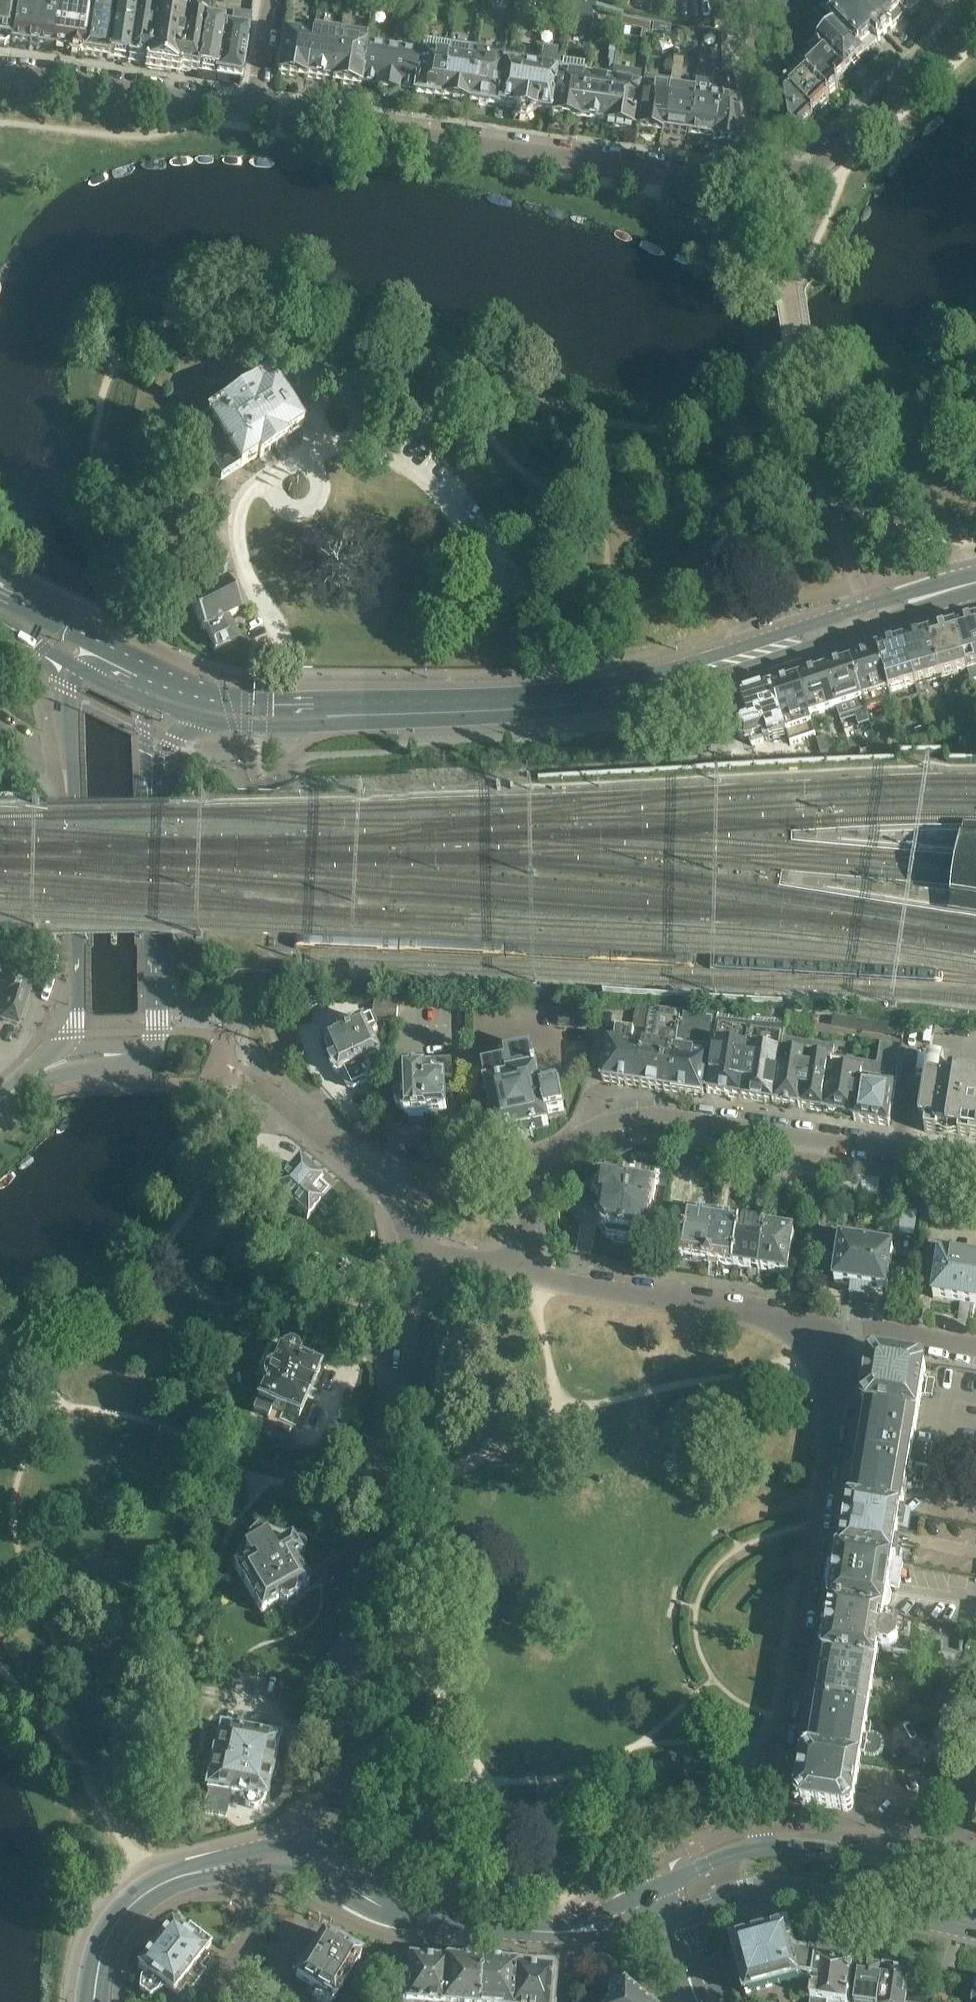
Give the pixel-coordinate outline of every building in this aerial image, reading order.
[(0,45),(6,46),(12,42),(12,40),(19,0),(17,0),(0,0),(0,45)] [(12,40),(14,41),(14,44),(54,50),(54,49),(63,1),(60,1),(60,0),(19,0),(12,40)] [(54,49),(67,51),(67,52),(70,53),(72,56),(78,57),(81,56),(82,52),(84,52),(91,6),(83,4),(84,0),(60,0),(60,1),(63,1),(54,49)] [(81,56),(83,55),(108,59),(108,57),(110,57),(118,0),(92,0),(91,4),(91,6),(84,52),(82,52),(81,56)] [(108,59),(111,59),(130,62),(130,63),(131,63),(131,61),(129,61),(137,10),(137,3),(138,1),(130,0),(118,0),(110,57),(108,57),(108,59)] [(181,73),(181,71),(196,73),(196,71),(198,71),(205,25),(207,25),(207,22),(208,13),(211,0),(210,0),(199,0),(197,14),(198,14),(197,20),(188,19),(181,73)] [(783,10),(794,0),(775,0),(783,10)] [(828,17),(827,18),(829,20),(860,51),(862,50),(865,54),(865,53),(866,54),(887,33),(854,0),(835,0),(823,12),(828,17)] [(887,33),(894,26),(907,14),(893,0),(854,0),(887,33)] [(907,14),(922,0),(893,0),(907,14)] [(131,61),(131,63),(147,65),(147,67),(147,68),(156,12),(155,12),(156,6),(137,3),(137,10),(129,61),(131,61)] [(596,9),(574,3),(570,19),(592,26),(596,9)] [(156,12),(147,68),(181,73),(188,19),(188,18),(190,9),(176,7),(157,4),(156,6),(155,12),(156,12)] [(598,5),(597,10),(604,12),(604,11),(617,15),(622,16),(623,13),(621,12),(598,5)] [(218,76),(243,80),(253,16),(248,15),(233,12),(232,25),(225,24),(218,76)] [(196,71),(196,73),(199,73),(200,72),(218,76),(225,24),(226,15),(208,13),(207,25),(205,25),(198,71),(196,71)] [(795,24),(786,15),(781,21),(789,30),(795,24)] [(365,72),(363,85),(377,87),(377,90),(379,90),(379,92),(383,98),(389,99),(394,94),(395,92),(397,93),(398,90),(413,93),(415,78),(417,78),(421,54),(422,54),(422,52),(377,45),(380,20),(369,18),(367,32),(365,46),(367,46),(363,72),(365,72)] [(810,38),(813,41),(817,45),(845,74),(866,54),(865,53),(865,54),(862,50),(860,51),(829,20),(810,38)] [(672,26),(669,25),(653,23),(653,31),(671,34),(672,26)] [(278,74),(280,74),(305,78),(312,37),(314,24),(305,28),(304,36),(291,34),(284,33),(278,74)] [(312,37),(305,78),(306,79),(306,78),(332,81),(332,83),(339,41),(341,27),(314,24),(312,37)] [(339,41),(332,83),(359,87),(360,85),(363,85),(365,72),(363,72),(367,46),(365,46),(367,32),(341,27),(339,41)] [(721,101),(715,141),(739,145),(743,141),(744,140),(726,33),(722,33),(721,101)] [(800,63),(801,64),(805,68),(830,95),(838,87),(838,81),(845,74),(817,45),(813,41),(795,58),(800,63)] [(783,43),(778,45),(780,55),(788,52),(783,44),(783,43)] [(503,66),(496,106),(513,108),(513,111),(516,111),(516,113),(519,118),(525,119),(530,114),(533,114),(533,112),(550,114),(550,117),(551,117),(558,74),(558,67),(559,64),(560,57),(553,56),(555,47),(539,44),(535,63),(508,59),(507,66),(503,66)] [(448,58),(441,100),(442,100),(442,99),(468,103),(468,104),(475,62),(478,46),(469,45),(466,60),(448,58)] [(475,62),(468,104),(496,108),(496,106),(503,66),(503,65),(504,54),(483,50),(483,45),(478,45),(478,46),(475,62)] [(612,83),(604,125),(632,129),(633,123),(636,123),(641,88),(624,85),(625,79),(623,73),(627,55),(617,53),(612,77),(612,83)] [(415,78),(413,93),(414,93),(414,96),(441,100),(448,58),(422,54),(421,54),(417,78),(415,78)] [(558,74),(551,117),(578,121),(578,120),(585,79),(588,62),(563,58),(562,68),(558,67),(558,74)] [(671,93),(664,132),(690,136),(696,97),(698,85),(695,84),(681,82),(686,60),(676,58),(672,81),(671,93)] [(784,78),(785,85),(792,127),(793,127),(798,132),(804,132),(815,121),(814,116),(830,101),(829,95),(830,95),(805,68),(801,64),(800,63),(798,64),(784,78)] [(585,79),(578,120),(604,125),(612,83),(612,77),(586,73),(585,79)] [(638,124),(637,128),(663,133),(663,132),(664,132),(671,93),(672,81),(645,76),(643,89),(637,124),(638,124)] [(696,97),(690,136),(712,140),(712,141),(715,141),(721,101),(696,97)] [(211,416),(191,429),(211,462),(200,468),(196,466),(192,469),(192,477),(186,480),(191,532),(185,535),(186,548),(188,548),(190,587),(216,574),(218,573),(217,534),(208,530),(207,495),(209,486),(213,481),(219,475),(223,479),(241,468),(243,467),(259,457),(264,465),(292,447),(286,439),(305,427),(294,408),(305,401),(300,394),(289,401),(273,376),(210,415),(211,416)] [(190,587),(184,590),(205,628),(208,627),(217,647),(216,648),(217,649),(239,638),(228,617),(239,612),(226,585),(223,586),(217,574),(216,574),(190,587)] [(954,629),(967,670),(968,670),(972,681),(975,680),(975,622),(954,629)] [(954,629),(929,636),(941,678),(967,670),(954,629)] [(929,636),(903,644),(915,686),(941,678),(929,636)] [(903,644),(878,652),(890,693),(891,693),(915,686),(903,644)] [(877,653),(850,662),(863,700),(866,710),(867,710),(893,701),(891,693),(890,693),(878,652),(877,652),(877,653)] [(850,662),(824,670),(836,709),(838,708),(840,718),(856,713),(859,725),(870,722),(867,710),(866,710),(863,700),(850,662)] [(824,670),(798,679),(810,717),(836,709),(824,670)] [(798,679),(772,687),(785,726),(810,717),(798,679)] [(734,728),(735,732),(736,732),(738,738),(747,742),(751,741),(752,744),(770,738),(787,733),(785,726),(772,687),(735,699),(736,703),(728,705),(734,721),(742,718),(742,719),(739,720),(734,728)] [(828,749),(825,736),(816,739),(819,751),(828,749)] [(965,826),(950,911),(975,915),(975,826),(965,826)] [(3,1019),(18,1024),(32,983),(10,976),(17,957),(0,952),(0,966),(2,967),(0,972),(0,981),(8,984),(0,1006),(0,1012),(3,1013),(1,1019),(3,1019)] [(399,1002),(374,1000),(373,1015),(399,1016),(399,1002)] [(647,1048),(641,1086),(672,1091),(678,1052),(684,1010),(658,1007),(652,1048),(644,1046),(644,1047),(647,1048)] [(678,1052),(672,1091),(704,1096),(706,1086),(710,1057),(718,1011),(684,1010),(678,1052)] [(708,1087),(707,1093),(742,1098),(750,1048),(756,1015),(721,1011),(709,1087),(708,1087)] [(592,1014),(568,1013),(568,1023),(591,1024),(592,1014)] [(750,1048),(742,1098),(774,1103),(784,1039),(787,1016),(756,1013),(756,1015),(750,1048)] [(380,1033),(375,1023),(367,1023),(367,1021),(326,1040),(333,1057),(330,1062),(336,1073),(341,1074),(345,1073),(346,1077),(344,1078),(348,1086),(353,1088),(377,1077),(369,1061),(382,1055),(375,1039),(380,1033)] [(632,1040),(633,1025),(617,1024),(616,1040),(632,1040)] [(774,1103),(774,1104),(801,1108),(801,1107),(805,1082),(810,1057),(812,1044),(784,1039),(774,1103)] [(607,1050),(604,1080),(641,1086),(647,1048),(644,1047),(644,1046),(609,1041),(607,1050)] [(878,1064),(865,1062),(862,1083),(859,1100),(856,1116),(856,1120),(873,1123),(890,1125),(893,1107),(896,1088),(899,1067),(902,1046),(881,1043),(878,1064)] [(835,1047),(812,1044),(810,1057),(805,1082),(801,1107),(813,1109),(824,1111),(824,1112),(825,1112),(828,1091),(832,1069),(834,1057),(835,1047)] [(508,1063),(484,1067),(487,1084),(498,1138),(550,1127),(548,1116),(565,1112),(561,1090),(559,1090),(557,1083),(542,1086),(538,1070),(533,1049),(506,1055),(508,1063)] [(865,1062),(834,1057),(832,1069),(828,1091),(825,1112),(834,1114),(844,1115),(856,1116),(859,1100),(862,1083),(865,1062)] [(930,1059),(921,1120),(928,1121),(926,1132),(975,1140),(975,1079),(944,1074),(946,1062),(930,1059)] [(405,1094),(398,1099),(399,1105),(406,1109),(406,1114),(429,1113),(429,1110),(447,1110),(446,1079),(453,1078),(452,1061),(427,1062),(427,1068),(404,1069),(405,1094)] [(286,1175),(274,1190),(307,1219),(319,1205),(326,1211),(337,1199),(329,1191),(329,1190),(298,1163),(287,1176),(286,1175)] [(601,1221),(605,1229),(607,1229),(606,1235),(639,1240),(640,1234),(642,1235),(650,1229),(656,1187),(604,1178),(597,1183),(596,1193),(600,1199),(599,1200),(601,1200),(601,1201),(599,1202),(595,1202),(595,1206),(597,1210),(599,1207),(603,1207),(601,1221)] [(905,1183),(904,1189),(901,1210),(924,1213),(927,1192),(926,1191),(927,1186),(905,1183)] [(684,1238),(680,1258),(709,1263),(716,1220),(687,1215),(685,1230),(678,1229),(677,1237),(684,1238)] [(716,1220),(709,1263),(734,1267),(741,1224),(716,1220)] [(741,1224),(734,1267),(754,1270),(758,1248),(766,1249),(769,1229),(766,1228),(741,1224)] [(758,1248),(754,1270),(788,1275),(795,1232),(766,1228),(769,1229),(766,1249),(758,1248)] [(830,1239),(827,1260),(838,1262),(835,1282),(888,1291),(890,1277),(898,1276),(898,1265),(892,1264),(894,1249),(868,1244),(870,1237),(844,1233),(843,1241),(830,1239)] [(934,1297),(975,1304),(975,1260),(940,1254),(938,1262),(940,1262),(934,1297)] [(264,1382),(256,1400),(252,1410),(268,1416),(272,1406),(299,1417),(307,1398),(308,1398),(312,1388),(312,1387),(320,1367),(297,1358),(298,1355),(295,1349),(288,1346),(281,1348),(280,1350),(278,1349),(278,1350),(268,1346),(255,1373),(262,1376),(263,1382),(264,1382)] [(868,1409),(868,1410),(879,1412),(880,1409),(906,1414),(906,1416),(919,1419),(920,1417),(929,1419),(933,1395),(924,1394),(928,1375),(926,1374),(927,1369),(926,1369),(926,1365),(924,1363),(922,1363),(922,1362),(919,1361),(919,1362),(881,1356),(881,1355),(877,1354),(874,1355),(872,1357),(871,1360),(870,1360),(863,1401),(863,1404),(864,1406),(866,1408),(868,1409)] [(864,1431),(860,1458),(911,1466),(912,1463),(929,1466),(933,1443),(916,1441),(919,1419),(906,1416),(906,1414),(880,1409),(879,1412),(868,1410),(864,1431)] [(860,1458),(853,1501),(865,1503),(865,1505),(891,1509),(891,1508),(904,1510),(908,1489),(912,1489),(918,1483),(920,1475),(916,1468),(911,1467),(911,1466),(860,1458)] [(841,1553),(840,1554),(895,1564),(900,1533),(909,1534),(913,1513),(904,1511),(904,1510),(891,1508),(891,1509),(865,1505),(865,1503),(853,1501),(851,1502),(850,1503),(847,1521),(842,1553),(841,1553)] [(263,1519),(247,1534),(253,1546),(245,1550),(250,1559),(234,1568),(260,1613),(278,1603),(280,1606),(282,1607),(284,1607),(295,1600),(296,1599),(297,1596),(296,1593),(308,1586),(294,1561),(301,1557),(300,1555),(304,1553),(305,1551),(306,1549),(306,1546),(304,1543),(302,1540),(299,1539),(296,1540),(293,1541),(292,1540),(278,1547),(263,1519)] [(832,1604),(887,1614),(888,1607),(891,1604),(893,1601),(893,1597),(893,1594),(891,1590),(891,1588),(900,1590),(904,1565),(895,1564),(840,1554),(831,1604),(832,1604)] [(900,1616),(832,1604),(833,1606),(829,1631),(825,1654),(827,1658),(878,1666),(882,1650),(883,1651),(892,1653),(899,1648),(900,1643),(901,1639),(897,1633),(900,1616)] [(827,1658),(819,1703),(870,1712),(878,1667),(878,1666),(827,1658)] [(815,1729),(811,1749),(817,1750),(863,1758),(870,1712),(819,1703),(815,1729)] [(210,1790),(205,1813),(226,1817),(231,1794),(244,1797),(244,1802),(246,1805),(248,1807),(250,1808),(253,1809),(256,1808),(258,1807),(261,1804),(263,1801),(265,1801),(269,1779),(270,1779),(273,1765),(277,1743),(240,1735),(240,1736),(224,1732),(225,1729),(222,1729),(221,1734),(222,1734),(218,1753),(217,1753),(216,1755),(215,1754),(208,1787),(207,1787),(207,1789),(210,1790)] [(817,1750),(811,1749),(811,1750),(808,1752),(806,1754),(806,1756),(805,1756),(799,1796),(798,1799),(799,1801),(801,1803),(804,1804),(846,1811),(849,1811),(851,1810),(854,1808),(855,1805),(856,1800),(864,1759),(863,1758),(817,1750)] [(209,1956),(205,1953),(207,1951),(212,1944),(197,1932),(190,1927),(184,1934),(171,1925),(162,1936),(160,1940),(155,1945),(150,1952),(148,1954),(138,1967),(146,1973),(146,1974),(141,1980),(140,1989),(150,1997),(164,1988),(165,1988),(173,1994),(174,1992),(178,1996),(186,1985),(191,1989),(205,1971),(200,1967),(209,1956)] [(747,1995),(751,1994),(751,1997),(805,1982),(814,1983),(816,1983),(816,1980),(818,1962),(820,1962),(820,1959),(816,1959),(816,1958),(814,1958),(797,1956),(797,1955),(795,1955),(788,1928),(786,1929),(766,1934),(755,1936),(755,1937),(735,1942),(733,1942),(733,1945),(734,1945),(738,1961),(737,1961),(741,1976),(742,1976),(747,1995)] [(293,1969),(296,1975),(297,1977),(296,1978),(334,2000),(360,1957),(345,1948),(348,1943),(339,1937),(336,1942),(323,1934),(305,1963),(297,1962),(293,1969)] [(814,1983),(811,1999),(827,2001),(849,2001),(855,1965),(820,1959),(820,1962),(818,1962),(816,1980),(816,1983),(814,1983)] [(410,1960),(407,1991),(404,1990),(400,1994),(399,2001),(441,2001),(445,1963),(410,1960)] [(445,1963),(441,2001),(477,2001),(480,1964),(447,1961),(445,1963)] [(516,1968),(514,1967),(480,1964),(477,2001),(513,2001),(516,1968)] [(856,2001),(880,2001),(885,1970),(860,1966),(856,2001)] [(553,2001),(550,2001),(552,1987),(550,1987),(551,1972),(516,1969),(516,1968),(513,2001),(555,2001),(553,2001)] [(880,2001),(929,2001),(930,1998),(907,1995),(910,1974),(885,1970),(880,2001)] [(933,2001),(948,2001),(951,1981),(936,1979),(933,2001)] [(622,1985),(621,1987),(619,1985),(616,1985),(612,1985),(609,1987),(608,1990),(608,1994),(609,1997),(611,2000),(609,2001),(642,2001),(622,1985)] [(967,1986),(959,1985),(958,1992),(966,1993),(967,1986)]
